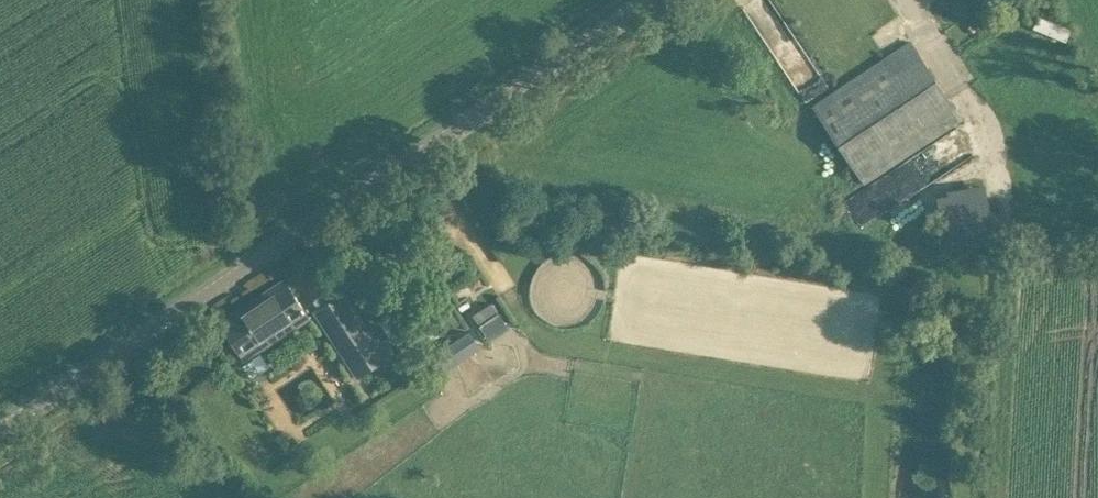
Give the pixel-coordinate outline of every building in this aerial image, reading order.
[(963,118),(912,41),(813,107),(864,184),(963,118)] [(960,242),(995,238),(988,185),(953,190),(960,242)] [(285,279),(221,321),(248,362),(243,365),(252,378),(271,366),(262,353),(312,320),(285,279)] [(389,360),(357,312),(345,293),(317,312),(361,379),(389,360)] [(499,312),(492,302),(474,315),(480,324),(499,312)] [(378,307),(364,319),(378,336),(392,323),(378,307)] [(469,330),(430,355),(440,369),(478,344),(469,330)]
